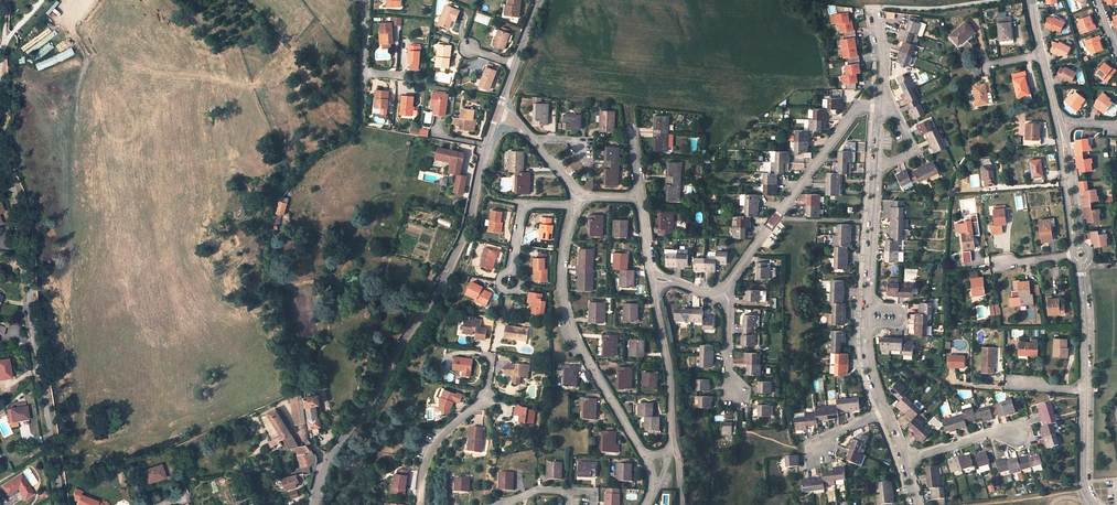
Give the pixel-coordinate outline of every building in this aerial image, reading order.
[(509,4),(507,14),(519,16),(521,3),(521,0),(509,0),(509,4)] [(848,7),(836,5),(838,14),(836,14),(837,23),(840,23),(850,21),(848,12),(849,11),(848,7)] [(460,10),(449,6),(446,13),(443,12),(439,24),(447,27),(451,18),(452,19),(456,20),(460,10)] [(1077,19),(1078,23),(1080,27),(1078,28),(1080,33),(1094,28),(1093,25),(1092,23),(1091,23),(1089,19),(1091,18),(1090,16),(1088,16),(1088,14),(1077,19)] [(913,32),(917,34),(921,24),(917,23),(919,19),(911,16),(908,24),(907,24),(905,29),(913,32)] [(1054,18),(1051,22),(1047,19),(1045,22),(1052,28),(1052,30),(1055,30),(1058,32),(1063,26),(1063,22),(1056,16),(1054,18)] [(1011,43),(1011,40),(1010,28),(1011,28),(1010,17),(998,18),(999,40),(1000,44),(1011,43)] [(850,21),(840,23),(842,31),(843,31),(844,35),(856,33),(856,31),(855,29),(854,29),(852,20),(850,21)] [(392,22),(381,23),(381,34),(381,43),(383,43),(391,43),(393,43),(392,22)] [(958,44),(964,39),(963,38),(965,37),(973,30),(966,22),(950,36),(958,44)] [(1044,24),(1052,30),(1052,28),(1045,22),(1044,24)] [(904,41),(909,43),(913,32),(905,29),(901,28),(899,33),(900,34),(898,39),(904,41)] [(494,44),(504,48),(507,40),(510,33),(508,33),(501,30),(499,29),(497,35),(497,36),(494,44)] [(963,38),(964,39),(973,31),(973,30),(965,37),(963,38)] [(856,33),(844,35),(845,39),(842,40),(843,48),(857,46),(856,37),(857,37),(857,35),(856,33)] [(1098,36),(1083,41),(1085,46),(1088,45),(1089,50),(1091,54),(1102,49),(1101,47),(1103,47),(1102,45),(1100,44),(1099,41),(1100,40),(1099,38),(1098,36)] [(1059,42),(1057,45),(1053,43),(1050,46),(1057,51),(1057,55),(1061,54),(1064,56),(1069,49),(1068,44),(1061,39),(1059,42)] [(898,51),(911,56),(915,45),(909,43),(904,41),(902,46),(900,46),(898,51)] [(450,58),(447,57),(448,45),(438,44),(437,54),(436,66),(449,67),(450,58)] [(421,46),(410,45),(410,55),(409,63),(411,63),(419,63),(420,63),(421,46)] [(857,46),(843,48),(845,57),(848,57),(849,61),(861,59),(860,57),(860,55),(859,55),(857,46)] [(1057,55),(1057,51),(1050,46),(1049,48),(1057,55)] [(896,56),(898,57),(896,62),(907,66),(911,56),(898,51),(896,56)] [(861,59),(849,61),(849,65),(846,65),(848,74),(858,73),(862,72),(860,63),(862,63),(861,61),(861,59)] [(1096,71),(1099,74),(1103,77),(1101,79),(1105,83),(1115,71),(1114,70),(1112,68),(1110,69),(1108,66),(1108,65),(1106,63),(1105,64),(1103,62),(1096,71)] [(1064,69),(1061,73),(1057,70),(1055,73),(1061,78),(1061,81),(1062,81),(1065,81),(1068,83),(1074,77),(1073,71),(1066,66),(1064,69)] [(496,71),(487,67),(480,85),(490,89),(496,71)] [(1025,77),(1026,76),(1025,72),(1012,75),(1017,96),(1017,98),(1019,98),(1019,101),(1029,98),(1028,94),(1025,77)] [(858,73),(848,74),(844,75),(845,84),(847,84),(848,89),(857,89),(858,86),(858,82),(859,82),(858,73)] [(903,88),(901,88),(903,93),(912,89),(916,87),(911,77),(900,82),(903,88)] [(983,106),(982,103),(988,102),(984,84),(973,86),(976,99),(969,101),(970,109),(978,108),(977,107),(983,106)] [(903,93),(900,95),(902,100),(904,99),(906,104),(907,104),(917,99),(912,89),(903,93)] [(376,98),(377,98),(376,107),(383,108),(388,108),(389,91),(376,90),(376,98)] [(1075,91),(1072,95),(1069,98),(1068,97),(1064,101),(1076,111),(1079,107),(1078,106),(1080,104),(1083,104),(1084,102),(1083,101),(1085,99),(1075,91)] [(446,94),(435,93),(433,92),(432,101),(436,101),(435,104),(434,113),(445,115),(448,94),(446,94)] [(1109,100),(1105,97),(1106,96),(1101,92),(1093,105),(1097,108),(1098,107),(1101,108),(1101,111),(1103,112),(1105,111),(1106,112),(1112,102),(1109,100)] [(402,95),(400,114),(412,115),(413,96),(402,95)] [(842,98),(829,98),(828,109),(840,109),(840,104),(842,104),(842,98)] [(914,119),(925,114),(917,99),(907,104),(910,109),(908,110),(910,115),(911,114),(914,119)] [(534,124),(547,124),(547,116),(546,116),(546,112),(549,112),(549,104),(535,103),(534,124)] [(470,129),(472,119),(473,119),(474,109),(462,108),(461,118),(461,119),(461,120),(460,128),(470,129)] [(826,109),(814,108),(813,119),(823,120),(827,120),(827,114),(826,114),(826,109)] [(601,132),(613,132),(614,123),(612,123),(612,119),(615,119),(615,111),(601,110),(601,132)] [(568,117),(568,116),(564,116),(563,129),(581,129),(581,115),(572,115),(572,117),(568,117)] [(668,116),(655,115),(654,133),(667,133),(667,128),(666,128),(666,124),(668,124),(668,116)] [(813,119),(810,119),(809,130),(821,130),(821,125),(823,125),(823,120),(813,119)] [(918,130),(919,130),(922,135),(925,133),(932,129),(927,120),(915,125),(918,130)] [(1039,139),(1039,124),(1026,123),(1026,139),(1024,138),(1023,145),(1032,145),(1032,144),(1033,144),(1034,144),(1035,144),(1036,144),(1037,144),(1038,144),(1039,144),(1039,139)] [(932,129),(925,133),(928,137),(926,138),(928,141),(929,143),(941,138),(936,128),(932,129)] [(809,136),(808,135),(808,130),(804,130),(796,130),(796,141),(809,141),(809,136)] [(667,139),(667,133),(654,133),(654,151),(668,151),(668,147),(665,147),(665,143),(668,143),(668,142),(668,139),(667,139)] [(935,152),(946,147),(941,138),(929,143),(930,146),(931,148),(933,148),(935,152)] [(1089,149),(1088,145),(1086,145),(1085,138),(1075,139),(1075,143),(1076,146),(1073,146),(1074,156),(1082,155),(1081,150),(1085,150),(1089,149)] [(807,147),(809,147),(809,141),(796,141),(795,151),(807,152),(807,147)] [(620,147),(606,146),(605,164),(618,165),(618,160),(617,160),(617,156),(619,156),(620,147)] [(459,175),(464,154),(438,148),(436,157),(453,161),(451,173),(459,175)] [(517,172),(523,172),(523,163),(521,163),(521,159),(524,159),(524,151),(510,151),(510,172),(517,172)] [(789,157),(788,157),(788,151),(776,151),(776,162),(785,162),(789,163),(789,157)] [(847,162),(851,162),(852,152),(840,151),(840,156),(839,156),(839,162),(847,162)] [(1074,156),(1075,164),(1078,164),(1078,168),(1079,171),(1089,170),(1089,163),(1091,162),(1090,158),(1086,159),(1082,159),(1082,155),(1074,156)] [(986,176),(987,185),(995,184),(993,165),(991,165),(990,158),(982,159),(983,166),(984,176),(986,176)] [(1032,172),(1033,177),(1043,175),(1040,159),(1030,161),(1032,172)] [(681,163),(667,162),(667,179),(679,180),(679,175),(678,175),(678,171),(681,171),(681,163)] [(785,168),(785,167),(785,162),(776,162),(770,162),(765,162),(765,173),(776,173),(782,173),(783,173),(783,172),(783,168),(785,168)] [(834,167),(835,167),(835,173),(839,173),(847,173),(847,162),(839,162),(834,162),(834,167)] [(938,172),(933,162),(929,164),(928,163),(923,165),(929,177),(938,172)] [(617,173),(618,165),(605,164),(605,185),(618,186),(618,177),(616,177),(617,173)] [(913,183),(914,184),(929,177),(923,165),(918,168),(919,169),(914,171),(915,173),(909,176),(912,181),(913,183)] [(901,173),(896,176),(901,186),(912,181),(909,176),(906,169),(901,172),(901,173)] [(524,172),(523,172),(517,172),(516,193),(530,193),(530,185),(528,185),(528,181),(529,181),(529,172),(524,172)] [(459,175),(451,173),(447,189),(458,192),(461,175),(459,175)] [(777,184),(778,179),(776,179),(776,173),(765,173),(764,173),(764,184),(777,184)] [(828,178),(826,178),(826,184),(839,184),(839,173),(835,173),(828,173),(828,178)] [(679,189),(679,180),(667,179),(666,201),(680,201),(680,193),(678,193),(678,189),(679,189)] [(1080,194),(1083,194),(1083,189),(1086,189),(1086,182),(1084,183),(1083,180),(1078,181),(1080,194)] [(776,189),(777,189),(777,184),(764,184),(764,195),(775,195),(776,189)] [(827,195),(839,195),(839,184),(826,184),(826,189),(827,189),(827,195)] [(1083,189),(1083,194),(1084,197),(1082,197),(1083,206),(1091,205),(1090,200),(1094,200),(1097,199),(1097,195),(1095,195),(1094,188),(1086,189),(1083,189)] [(759,200),(758,200),(758,194),(746,194),(746,205),(759,205),(759,200)] [(808,199),(806,199),(806,205),(820,205),(820,195),(808,194),(808,199)] [(284,214),(287,203),(279,201),(277,213),(284,214)] [(903,218),(903,201),(892,201),(892,207),(890,207),(890,212),(891,212),(891,218),(903,218)] [(757,211),(759,211),(759,205),(746,205),(745,216),(749,216),(757,216),(757,211)] [(807,216),(819,216),(820,205),(806,205),(806,210),(807,210),(807,216)] [(1087,218),(1087,222),(1098,220),(1097,212),(1099,212),(1098,208),(1095,209),(1091,209),(1091,205),(1083,206),(1084,214),(1086,214),(1087,218)] [(1004,208),(994,209),(995,223),(993,223),(994,233),(1002,232),(1001,224),(1006,224),(1005,216),(1004,213),(1004,208)] [(503,210),(493,209),(489,229),(498,231),(500,223),(501,223),(501,221),(503,210)] [(659,233),(672,233),(672,224),(671,224),(671,220),(673,220),(673,212),(660,212),(659,233)] [(602,236),(603,227),(601,227),(601,223),(602,223),(602,215),(589,214),(589,235),(602,236)] [(738,216),(737,220),(737,227),(747,227),(751,227),(751,222),(749,221),(749,216),(745,216),(738,216)] [(553,218),(543,217),(541,230),(542,230),(541,237),(552,239),(554,225),(552,224),(553,218)] [(889,229),(902,229),(903,218),(891,218),(891,223),(889,223),(889,229)] [(616,224),(615,228),(613,228),(613,236),(627,237),(628,220),(615,219),(615,224),(616,224)] [(1053,240),(1051,226),(1050,219),(1039,221),(1043,242),(1053,240)] [(962,233),(964,249),(975,248),(973,232),(971,222),(958,223),(958,227),(959,231),(962,233)] [(838,235),(851,235),(851,230),(850,230),(850,224),(838,224),(838,235)] [(737,227),(733,227),(733,238),(745,238),(745,233),(747,233),(747,227),(737,227)] [(898,240),(902,240),(902,229),(889,229),(889,234),(890,234),(890,240),(898,240)] [(1097,230),(1090,231),(1091,239),(1093,239),(1094,243),(1094,246),(1105,245),(1104,238),(1106,238),(1105,233),(1102,234),(1098,234),(1097,230)] [(850,241),(851,241),(851,235),(838,235),(837,246),(847,246),(849,246),(850,241)] [(890,240),(886,240),(886,251),(898,251),(898,240),(890,240)] [(837,246),(835,246),(835,257),(848,257),(848,255),(848,252),(847,252),(847,246),(837,246)] [(486,256),(484,256),(483,260),(482,265),(494,268),(499,250),(488,247),(486,256)] [(579,270),(592,270),(592,261),(591,261),(591,257),(593,257),(594,249),(579,249),(579,265),(579,270)] [(727,264),(727,252),(717,251),(716,259),(716,265),(722,265),(722,264),(727,264)] [(886,261),(897,262),(898,251),(886,251),(886,261)] [(973,261),(972,251),(963,251),(964,262),(973,261)] [(536,257),(535,269),(538,269),(537,280),(548,280),(548,272),(546,271),(546,268),(547,269),(547,253),(539,253),(539,258),(536,257)] [(627,270),(628,253),(615,253),(615,258),(616,258),(616,262),(614,262),(614,270),(620,270),(627,270)] [(667,254),(666,254),(666,265),(670,265),(670,267),(676,267),(677,254),(667,254)] [(688,266),(688,254),(677,254),(676,267),(682,267),(682,266),(688,266)] [(846,263),(848,263),(848,261),(848,257),(835,257),(834,268),(846,268),(846,263)] [(694,258),(693,270),(699,270),(699,272),(704,272),(705,258),(694,258)] [(716,265),(716,259),(705,258),(704,272),(710,272),(710,271),(715,271),(716,265)] [(766,263),(756,263),(756,272),(757,272),(757,278),(769,278),(769,267),(766,267),(766,263)] [(427,277),(431,280),(432,279),(437,272),(433,269),(427,277)] [(591,279),(592,270),(579,270),(579,274),(578,290),(592,291),(592,282),(590,282),(590,279),(591,279)] [(620,270),(620,278),(622,278),(622,282),(621,282),(621,287),(633,287),(634,270),(627,270),(620,270)] [(974,295),(985,294),(983,284),(983,281),(983,280),(983,279),(983,278),(983,277),(972,278),(974,295)] [(898,283),(898,279),(888,279),(888,283),(887,295),(893,295),(893,297),(898,297),(899,283),(898,283)] [(828,281),(827,283),(826,291),(831,291),(844,292),(844,289),(845,286),(843,286),(843,281),(831,280),(831,281),(828,281)] [(1024,281),(1020,282),(1020,280),(1013,281),(1014,290),(1017,290),(1019,290),(1021,301),(1021,305),(1034,303),(1033,294),(1032,294),(1030,295),(1030,286),(1029,285),(1029,284),(1029,283),(1029,282),(1029,281),(1027,281),(1025,281),(1025,280),(1024,280),(1024,281)] [(487,303),(493,293),(486,289),(486,291),(483,289),(483,288),(484,286),(474,281),(468,293),(477,298),(476,300),(482,303),(483,301),(487,303)] [(913,295),(914,284),(899,283),(898,297),(910,297),(910,295),(913,295)] [(543,296),(544,293),(529,290),(528,295),(530,295),(533,295),(532,301),(531,306),(534,307),(533,311),(545,313),(547,300),(546,300),(543,299),(543,296)] [(746,301),(759,301),(759,298),(766,298),(767,290),(748,290),(747,295),(746,294),(746,301)] [(842,298),(844,298),(844,295),(844,292),(831,291),(831,303),(833,303),(842,303),(842,298)] [(1048,299),(1048,305),(1048,308),(1049,314),(1064,313),(1064,305),(1059,305),(1058,298),(1048,299)] [(590,323),(602,323),(603,314),(602,314),(602,311),(604,311),(604,302),(590,302),(590,323)] [(932,314),(932,303),(928,303),(920,302),(920,308),(919,308),(919,313),(928,314),(931,314),(932,314)] [(624,303),(624,312),(626,312),(626,315),(625,315),(624,320),(637,320),(638,303),(624,303)] [(842,303),(833,303),(832,314),(846,314),(846,311),(846,308),(845,308),(845,303),(842,303)] [(692,321),(692,308),(686,308),(686,309),(675,308),(675,319),(681,319),(681,321),(692,321)] [(692,308),(692,321),(703,321),(703,316),(703,309),(698,309),(698,308),(692,308)] [(927,325),(928,320),(928,314),(919,313),(916,313),(916,319),(914,319),(914,324),(927,325)] [(844,319),(846,319),(846,317),(846,314),(832,314),(832,324),(844,325),(844,319)] [(756,315),(744,315),(744,320),(742,320),(742,330),(752,330),(752,326),(755,326),(755,320),(756,315)] [(703,321),(702,328),(714,329),(714,316),(708,316),(708,317),(703,316),(703,321)] [(482,318),(475,317),(475,320),(469,319),(468,322),(464,321),(462,332),(472,334),(473,330),(477,331),(476,336),(485,337),(487,327),(481,326),(482,318)] [(530,327),(508,323),(506,336),(515,338),(515,335),(520,336),(520,339),(528,340),(530,327)] [(927,325),(914,324),(914,330),(915,330),(915,335),(927,336),(927,325)] [(755,346),(755,335),(752,335),(752,330),(742,330),(742,340),(743,340),(743,345),(755,346)] [(844,331),(833,331),(832,342),(842,342),(845,342),(846,339),(846,336),(844,336),(844,331)] [(616,356),(616,347),(614,347),(614,343),(615,343),(616,335),(603,334),(602,355),(616,356)] [(891,349),(892,336),(887,336),(886,337),(880,337),(880,349),(891,349)] [(902,341),(902,338),(897,338),(897,336),(892,336),(891,349),(902,350),(902,341)] [(632,344),(632,348),(630,348),(630,356),(643,356),(644,340),(631,339),(631,344),(632,344)] [(1053,356),(1063,356),(1066,356),(1066,352),(1064,352),(1064,347),(1066,347),(1067,339),(1054,339),(1053,356)] [(902,354),(913,354),(913,342),(908,342),(908,341),(902,341),(902,350),(902,354)] [(832,342),(828,342),(828,353),(831,353),(836,353),(840,353),(840,348),(842,348),(842,345),(842,342),(832,342)] [(1037,355),(1038,343),(1026,342),(1019,342),(1019,353),(1018,357),(1027,357),(1027,355),(1037,355)] [(701,355),(714,356),(714,350),(713,350),(713,345),(702,345),(701,345),(701,355)] [(983,347),(983,367),(994,367),(994,347),(983,347)] [(747,363),(757,364),(757,352),(745,352),(745,357),(744,357),(743,363),(747,363)] [(849,358),(848,358),(848,353),(840,353),(836,353),(835,364),(849,364),(849,361),(849,358)] [(712,361),(714,361),(714,356),(701,355),(700,366),(712,367),(712,361)] [(957,367),(957,365),(964,365),(965,356),(949,355),(948,367),(957,367)] [(453,368),(462,370),(463,367),(471,369),(472,359),(454,356),(453,368)] [(3,377),(3,379),(9,378),(11,377),(10,373),(8,359),(0,360),(0,377),(3,377)] [(512,363),(503,369),(507,376),(512,376),(514,379),(513,384),(514,386),(518,387),(520,378),(528,380),(529,374),(530,374),(531,368),(513,365),(512,363)] [(757,364),(747,363),(747,369),(748,369),(748,374),(760,375),(761,364),(757,364)] [(847,370),(849,370),(849,367),(849,364),(835,364),(835,365),(831,365),(830,373),(835,374),(835,375),(845,375),(847,375),(847,370)] [(576,387),(576,379),(574,379),(574,375),(575,375),(576,367),(563,366),(562,387),(576,387)] [(471,369),(463,367),(462,370),(462,374),(469,375),(471,369)] [(631,388),(632,380),(629,380),(629,376),(630,376),(631,367),(618,367),(617,388),(631,388)] [(645,376),(645,380),(643,380),(642,385),(656,386),(657,372),(644,372),(644,376),(645,376)] [(709,379),(697,379),(697,389),(710,390),(710,385),(709,385),(709,379)] [(894,393),(893,394),(894,395),(900,400),(905,395),(907,393),(903,390),(906,388),(898,380),(890,389),(894,393)] [(771,381),(759,381),(759,386),(758,386),(758,392),(771,392),(771,381)] [(445,388),(442,395),(443,396),(441,402),(439,402),(439,405),(441,406),(441,410),(449,411),(450,405),(451,405),(454,400),(459,402),(463,395),(457,392),(456,394),(445,388)] [(300,389),(289,394),(295,425),(306,423),(300,389)] [(321,426),(321,425),(320,419),(320,418),(318,418),(316,404),(320,404),(319,395),(305,397),(309,420),(313,435),(318,434),(320,432),(319,426),(321,426)] [(900,400),(897,404),(901,407),(900,409),(901,410),(904,412),(913,402),(905,395),(900,400)] [(711,402),(712,402),(712,396),(699,396),(699,407),(711,407),(711,402)] [(848,398),(849,411),(855,411),(854,410),(860,409),(858,397),(848,398)] [(837,405),(838,411),(843,411),(843,412),(849,411),(848,398),(837,400),(837,405)] [(595,420),(596,412),(594,412),(594,408),(595,408),(595,399),(582,399),(582,420),(595,420)] [(1015,411),(1012,400),(995,405),(999,417),(1005,416),(1011,414),(1010,412),(1015,411)] [(913,402),(904,412),(906,415),(908,416),(909,414),(913,418),(916,416),(921,410),(913,402)] [(1040,417),(1053,413),(1050,402),(1038,406),(1039,411),(1040,414),(1040,417)] [(641,408),(641,412),(638,412),(638,417),(645,418),(652,418),(653,404),(640,403),(640,408),(641,408)] [(771,405),(757,404),(757,410),(758,410),(758,415),(770,416),(771,405)] [(833,419),(833,417),(838,417),(838,411),(837,405),(826,406),(828,419),(833,419)] [(26,406),(17,408),(10,409),(12,421),(17,420),(17,419),(28,417),(26,406)] [(527,408),(527,407),(522,406),(521,407),(516,406),(514,414),(519,415),(518,420),(533,423),(535,410),(527,408)] [(828,419),(826,406),(815,408),(816,411),(817,419),(822,419),(822,420),(828,419)] [(976,420),(972,407),(962,410),(963,414),(965,421),(970,420),(971,421),(976,420)] [(988,421),(993,419),(992,417),(989,407),(979,410),(982,421),(987,419),(988,421)] [(298,447),(293,437),(291,434),(293,433),(284,419),(283,420),(278,412),(276,409),(267,413),(281,435),(271,440),(272,441),(270,442),(272,447),(275,445),(279,443),(281,442),(280,440),(283,439),(290,449),(297,447),(298,447)] [(804,413),(806,426),(812,426),(811,424),(817,423),(817,419),(816,411),(804,413)] [(804,413),(804,412),(794,413),(795,417),(794,418),(795,429),(801,428),(801,430),(806,429),(806,426),(804,413)] [(1052,424),(1056,423),(1053,413),(1040,417),(1041,419),(1042,421),(1043,421),(1045,427),(1052,424)] [(965,421),(963,414),(953,418),(956,429),(961,428),(962,429),(967,427),(965,421)] [(912,428),(911,429),(912,430),(915,433),(922,426),(924,423),(916,416),(913,418),(908,424),(912,428)] [(652,418),(645,418),(645,423),(648,423),(648,426),(646,426),(646,431),(659,432),(659,418),(652,418)] [(956,429),(953,418),(947,419),(942,421),(945,432),(951,431),(951,432),(957,430),(956,429)] [(732,435),(732,432),(736,432),(737,422),(727,422),(727,423),(722,423),(721,435),(732,435)] [(1045,427),(1040,428),(1042,433),(1041,433),(1042,436),(1043,439),(1056,435),(1052,424),(1045,427)] [(922,442),(930,433),(922,426),(915,433),(913,436),(915,438),(917,439),(918,438),(922,442)] [(472,427),(470,440),(472,441),(471,450),(482,452),(484,440),(482,439),(484,429),(472,427)] [(615,453),(615,444),(613,444),(613,441),(614,441),(615,432),(602,431),(601,452),(615,453)] [(849,450),(858,453),(862,443),(865,444),(868,437),(862,435),(854,436),(853,440),(849,438),(847,443),(848,444),(846,449),(849,450)] [(1047,449),(1059,445),(1056,435),(1043,439),(1044,441),(1044,444),(1045,443),(1047,449)] [(298,447),(297,447),(298,454),(304,453),(311,450),(307,445),(298,447)] [(304,453),(298,454),(301,467),(308,465),(315,465),(316,461),(316,455),(315,455),(311,450),(304,453)] [(847,455),(849,456),(847,461),(858,465),(862,455),(858,453),(849,450),(847,455)] [(980,453),(980,455),(976,456),(979,467),(989,464),(986,452),(980,453)] [(1028,456),(1032,467),(1042,464),(1039,453),(1034,454),(1033,453),(1028,454),(1028,456)] [(798,461),(799,461),(799,455),(785,457),(786,467),(799,466),(799,464),(798,461)] [(964,457),(963,456),(960,457),(958,457),(962,469),(972,466),(969,455),(964,457)] [(1032,467),(1028,456),(1024,457),(1023,456),(1017,457),(1018,459),(1021,470),(1032,467)] [(962,469),(958,457),(955,458),(952,459),(953,460),(948,461),(951,473),(962,469)] [(995,461),(999,473),(1010,470),(1007,461),(1006,459),(1001,460),(1001,459),(995,461)] [(1021,470),(1018,459),(1013,461),(1013,459),(1007,461),(1010,470),(1011,473),(1021,470)] [(561,479),(562,471),(559,471),(559,467),(561,467),(561,463),(548,462),(547,479),(561,479)] [(596,477),(596,464),(590,464),(590,465),(587,465),(587,463),(578,462),(578,476),(596,477)] [(160,464),(143,470),(147,481),(156,478),(156,480),(165,478),(160,464)] [(618,464),(617,472),(620,472),(620,476),(618,476),(618,481),(631,481),(631,464),(618,464)] [(938,466),(926,467),(927,472),(925,472),(926,478),(939,477),(938,466)] [(833,471),(834,481),(845,480),(844,468),(839,468),(839,467),(833,468),(833,471)] [(408,469),(398,468),(398,473),(393,472),(391,486),(393,486),(392,491),(404,493),(405,484),(404,483),(405,481),(406,481),(408,469)] [(823,478),(824,486),(835,484),(834,481),(833,471),(828,472),(828,473),(823,474),(823,478)] [(513,473),(499,472),(499,490),(512,490),(512,481),(511,481),(511,478),(513,478),(513,473)] [(21,475),(3,487),(7,494),(18,488),(25,499),(33,493),(21,475)] [(283,479),(282,479),(284,484),(287,489),(293,487),(294,487),(296,486),(300,485),(299,482),(298,480),(296,475),(291,476),(289,477),(286,478),(283,479)] [(813,491),(812,477),(806,478),(806,479),(801,480),(802,492),(813,491)] [(824,486),(823,478),(818,478),(817,477),(812,477),(813,491),(814,491),(814,493),(824,492),(823,490),(824,490),(824,486)] [(939,477),(926,478),(926,483),(928,483),(928,489),(931,488),(940,487),(939,477)] [(457,478),(456,491),(468,492),(468,487),(467,487),(467,483),(469,483),(470,478),(457,478)] [(892,486),(891,481),(879,482),(881,494),(894,492),(893,489),(893,486),(892,486)] [(940,487),(931,488),(932,494),(931,494),(931,499),(944,498),(943,487),(940,487)] [(618,494),(618,488),(607,488),(607,493),(605,493),(605,502),(607,502),(607,504),(619,504),(619,494),(618,494)] [(297,490),(288,492),(290,498),(298,496),(297,490)] [(881,494),(882,504),(893,503),(893,498),(894,498),(894,494),(894,492),(881,494)] [(80,503),(83,504),(88,504),(88,503),(91,504),(105,504),(104,503),(101,504),(100,504),(93,501),(94,498),(84,493),(80,503)]
